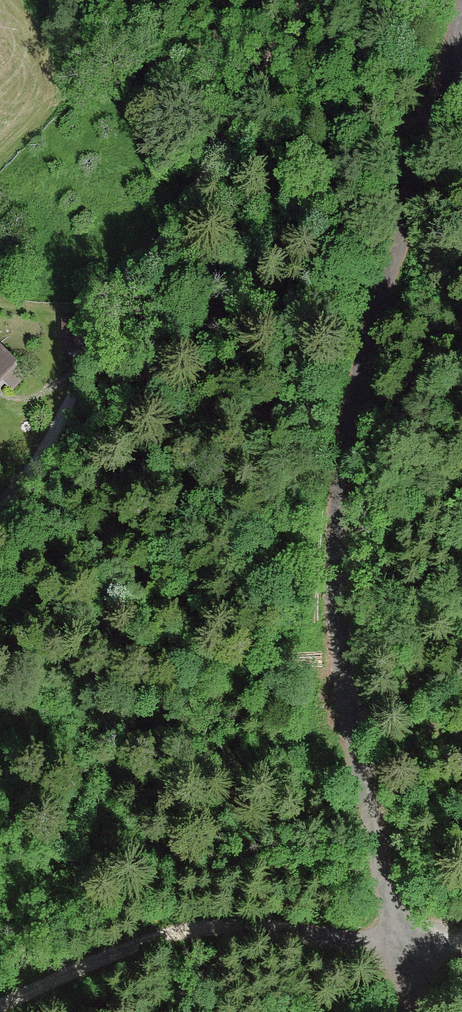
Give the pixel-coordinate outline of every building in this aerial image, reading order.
[(25,363),(0,342),(0,392),(25,363)]
